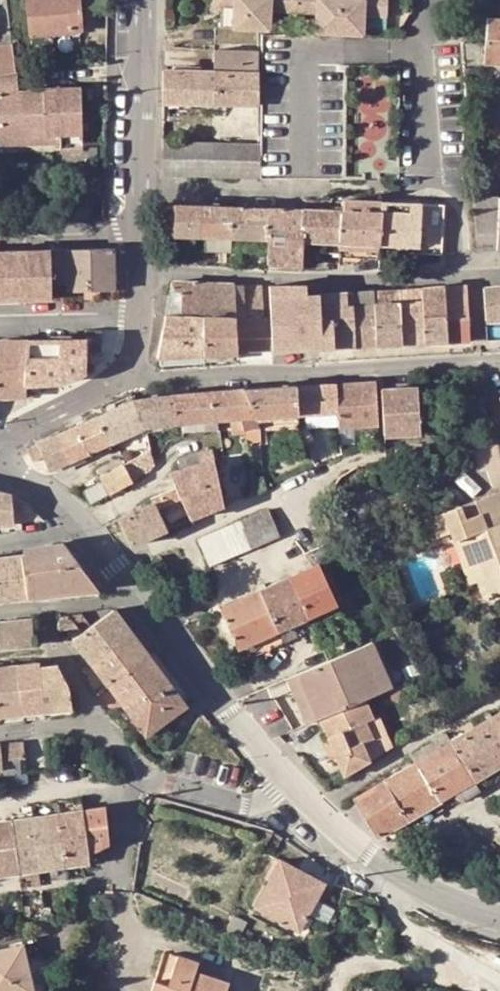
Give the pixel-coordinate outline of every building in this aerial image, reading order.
[(31,34),(82,30),(80,0),(28,0),(31,34)] [(204,1),(212,1),(211,7),(224,7),(224,28),(259,29),(260,9),(261,0),(204,0),(204,1)] [(260,9),(284,11),(285,0),(261,0),(260,9)] [(284,11),(308,13),(309,0),(285,0),(284,11)] [(308,13),(307,32),(352,35),(354,15),(354,0),(309,0),(308,13)] [(354,15),(377,17),(378,0),(354,0),(354,15)] [(487,18),(486,64),(499,64),(499,19),(487,18)] [(16,73),(13,45),(0,46),(0,73),(16,73)] [(215,50),(215,71),(215,104),(259,105),(259,51),(215,50)] [(164,102),(215,104),(215,71),(164,69),(164,102)] [(45,135),(61,135),(61,152),(82,151),(82,134),(81,87),(43,88),(43,91),(43,96),(38,97),(37,92),(18,92),(18,73),(16,73),(0,73),(0,136),(45,135)] [(365,76),(369,101),(359,102),(364,138),(393,134),(385,73),(365,76)] [(45,144),(45,135),(0,136),(0,144),(45,144)] [(204,176),(215,177),(215,142),(164,141),(164,170),(176,176),(204,176)] [(260,178),(260,143),(215,142),(215,177),(235,177),(260,178)] [(497,249),(499,198),(474,196),(478,248),(497,249)] [(368,212),(368,201),(343,200),(342,211),(368,212)] [(339,257),(365,258),(379,259),(381,244),(382,233),(383,217),(383,202),(368,201),(368,212),(342,211),(340,242),(339,254),(339,257)] [(381,244),(420,245),(422,203),(383,202),(383,217),(382,233),(381,244)] [(175,205),(164,204),(164,216),(175,216),(175,205)] [(175,216),(174,236),(201,236),(202,206),(175,205),(175,216)] [(201,236),(207,237),(233,238),(234,207),(202,206),(201,236)] [(233,238),(268,239),(268,208),(234,207),(233,238)] [(303,209),(268,208),(268,239),(268,265),(303,267),(303,256),(303,240),(303,209)] [(303,209),(303,240),(303,256),(320,257),(320,254),(339,254),(340,242),(342,211),(303,209)] [(207,250),(232,251),(233,238),(207,237),(207,250)] [(401,252),(420,252),(420,245),(381,244),(379,259),(400,259),(401,252)] [(84,297),(99,297),(98,295),(108,295),(110,295),(112,293),(114,292),(116,290),(116,289),(116,248),(66,250),(67,275),(67,291),(68,296),(84,295),(84,297)] [(52,298),(51,250),(0,251),(0,300),(52,298)] [(67,275),(66,250),(52,250),(53,276),(67,275)] [(166,315),(203,317),(237,318),(237,317),(235,284),(173,281),(166,315)] [(235,284),(237,317),(264,318),(262,285),(235,284)] [(272,318),(304,317),(304,295),(304,288),(271,285),(272,318)] [(446,285),(422,288),(425,343),(448,342),(446,285)] [(471,341),(468,285),(446,285),(448,342),(471,341)] [(499,321),(499,286),(485,287),(487,322),(499,321)] [(422,288),(401,289),(401,301),(403,344),(425,343),(422,288)] [(385,302),(401,301),(401,289),(384,291),(385,302)] [(385,302),(384,291),(374,292),(377,346),(403,344),(401,301),(385,302)] [(374,292),(352,293),(355,347),(377,346),(374,292)] [(323,348),(355,347),(352,293),(320,295),(322,319),(323,348)] [(304,295),(304,317),(304,349),(323,348),(322,319),(306,320),(307,295),(304,295)] [(320,295),(307,295),(306,320),(322,319),(320,295)] [(204,355),(203,317),(166,315),(159,357),(204,355)] [(204,355),(239,353),(239,351),(237,318),(203,317),(204,355)] [(273,350),(272,318),(264,318),(237,317),(237,318),(239,351),(273,350)] [(304,317),(272,318),(273,350),(304,349),(304,317)] [(26,385),(27,384),(60,383),(77,377),(86,371),(87,351),(101,352),(102,329),(86,329),(86,339),(27,340),(26,385)] [(27,397),(27,384),(26,385),(27,340),(0,340),(0,397),(27,397)] [(157,363),(204,360),(204,355),(159,357),(157,363)] [(338,384),(339,412),(340,425),(340,427),(379,425),(376,383),(338,384)] [(304,386),(297,386),(299,415),(306,414),(339,412),(338,384),(304,386)] [(254,417),(269,416),(299,415),(297,386),(245,389),(254,417)] [(417,387),(382,389),(385,435),(421,433),(417,387)] [(258,427),(254,417),(245,389),(210,391),(218,420),(230,419),(241,418),(245,431),(258,427)] [(210,391),(171,394),(182,422),(203,420),(205,430),(218,429),(218,420),(210,391)] [(168,424),(182,422),(171,394),(133,399),(147,426),(168,424)] [(111,442),(147,426),(133,399),(99,416),(111,442)] [(307,427),(340,425),(339,412),(306,414),(307,427)] [(269,424),(300,422),(299,415),(269,416),(269,424)] [(87,453),(111,442),(99,416),(66,430),(87,453)] [(245,431),(241,418),(230,419),(233,435),(246,432),(245,431)] [(205,430),(203,420),(182,422),(183,432),(205,430)] [(258,427),(245,431),(246,432),(247,441),(260,439),(258,427)] [(306,428),(301,430),(306,441),(313,437),(309,429),(306,428)] [(43,456),(46,462),(36,466),(43,471),(50,468),(51,469),(87,453),(66,430),(38,444),(28,448),(33,460),(43,456)] [(211,449),(198,453),(202,463),(214,459),(211,449)] [(150,450),(124,464),(132,480),(143,474),(146,472),(155,463),(150,450)] [(189,467),(202,463),(198,453),(186,457),(189,467)] [(178,460),(181,469),(189,467),(186,457),(178,460)] [(176,485),(153,496),(155,501),(168,529),(193,519),(224,504),(214,459),(202,463),(189,467),(181,469),(172,473),(176,485)] [(100,472),(102,477),(122,465),(120,461),(100,472)] [(133,482),(132,480),(124,464),(122,465),(102,477),(100,477),(109,494),(133,482)] [(262,469),(252,470),(255,482),(263,479),(262,469)] [(260,489),(265,487),(263,479),(255,482),(257,491),(260,489)] [(11,494),(0,492),(0,523),(13,522),(43,518),(25,500),(11,494)] [(462,539),(478,581),(485,599),(499,593),(499,495),(478,503),(482,513),(468,518),(465,508),(426,522),(433,541),(453,535),(455,542),(462,539)] [(133,546),(168,529),(155,501),(119,518),(133,546)] [(482,513),(478,503),(465,508),(468,518),(482,513)] [(266,542),(280,536),(272,516),(269,510),(255,516),(266,542)] [(252,548),(266,542),(255,516),(240,522),(252,548)] [(240,522),(227,527),(213,533),(199,539),(210,566),(224,560),(238,554),(252,548),(240,522)] [(455,542),(470,584),(478,581),(462,539),(455,542)] [(23,553),(25,571),(28,596),(100,589),(64,542),(22,548),(23,553)] [(23,553),(0,556),(0,575),(25,571),(23,553)] [(338,603),(320,563),(315,565),(290,577),(308,617),(338,603)] [(0,575),(0,599),(28,596),(25,571),(0,575)] [(266,587),(260,590),(279,630),(308,617),(290,577),(266,587)] [(279,630),(260,590),(221,608),(240,648),(279,630)] [(131,631),(114,609),(92,625),(82,611),(60,628),(64,636),(69,632),(90,660),(131,631)] [(1,646),(13,644),(34,642),(31,617),(0,620),(0,640),(1,646)] [(90,660),(107,683),(147,652),(131,631),(90,660)] [(363,645),(383,691),(392,687),(373,641),(363,645)] [(298,673),(317,719),(319,718),(365,698),(383,691),(363,645),(328,661),(298,673)] [(107,683),(128,710),(168,680),(147,652),(107,683)] [(45,710),(40,664),(39,661),(15,663),(20,713),(45,710)] [(57,662),(40,664),(45,710),(72,708),(70,686),(57,662)] [(20,713),(15,663),(0,665),(0,715),(20,713)] [(317,719),(298,673),(288,677),(308,723),(317,719)] [(186,703),(168,680),(128,710),(146,735),(186,703)] [(374,718),(365,698),(319,718),(345,775),(370,760),(363,742),(373,737),(366,721),(374,718)] [(476,726),(499,765),(499,712),(492,716),(487,719),(476,726)] [(475,780),(499,765),(476,726),(458,737),(454,739),(452,740),(475,780)] [(23,738),(0,741),(0,751),(1,758),(2,767),(4,774),(6,774),(22,772),(21,757),(26,757),(23,738)] [(442,799),(455,792),(475,780),(452,740),(419,760),(442,799)] [(438,802),(442,799),(419,760),(385,780),(409,819),(438,802)] [(499,776),(499,765),(475,780),(480,787),(499,776)] [(378,835),(382,836),(409,819),(385,780),(356,798),(378,835)] [(480,787),(475,780),(455,792),(460,800),(480,787)] [(81,796),(56,801),(57,812),(65,864),(90,860),(89,852),(83,808),(81,796)] [(57,812),(56,801),(31,805),(32,816),(40,867),(65,864),(57,812)] [(104,804),(83,808),(89,852),(109,841),(104,804)] [(20,871),(40,867),(32,816),(13,820),(20,871)] [(20,871),(13,820),(0,822),(0,874),(20,871)] [(299,929),(308,913),(315,899),(324,883),(281,860),(256,906),(299,929)] [(315,899),(308,913),(328,923),(334,908),(315,899)] [(231,916),(226,928),(241,934),(246,923),(231,916)] [(26,963),(40,960),(36,941),(0,949),(0,990),(32,990),(26,963)] [(155,979),(150,990),(226,990),(229,982),(195,971),(198,962),(177,955),(168,983),(155,979)]
